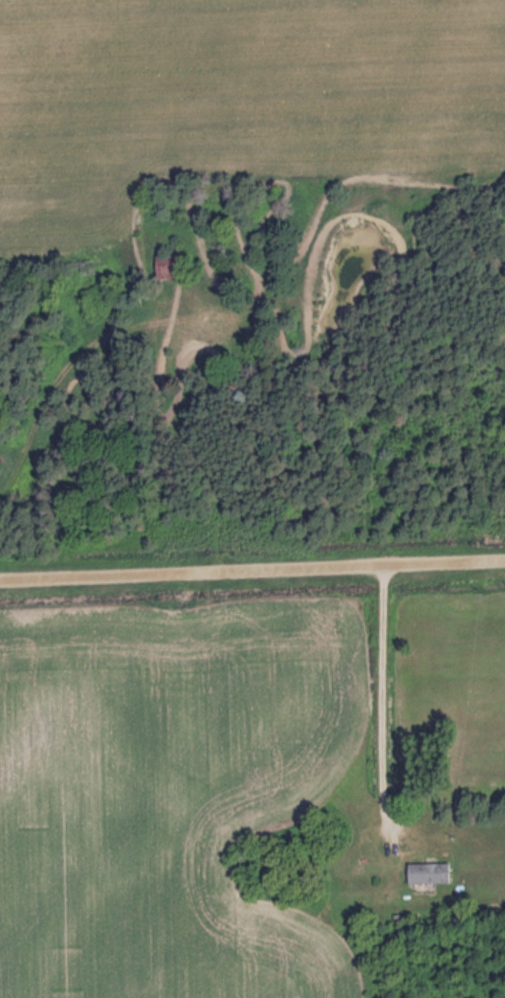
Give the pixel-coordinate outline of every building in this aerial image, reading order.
[(186,253),(152,255),(153,279),(187,277),(186,253)] [(448,863),(405,863),(405,883),(448,883),(448,863)]
